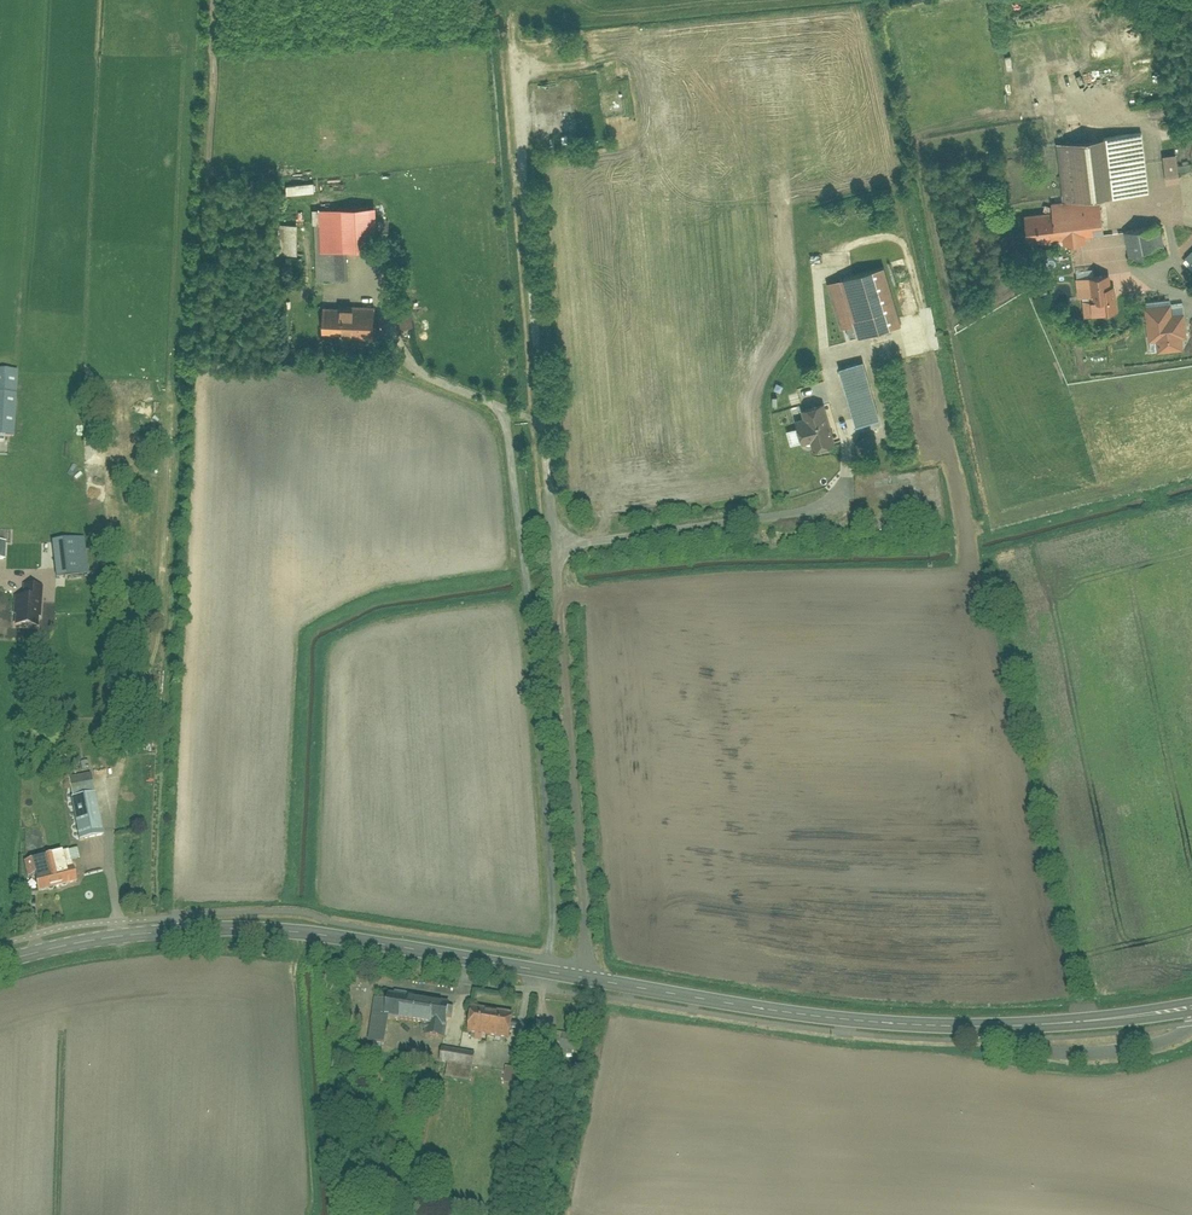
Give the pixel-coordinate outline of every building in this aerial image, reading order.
[(1027,219),(1030,241),(1103,230),(1098,193),(1147,188),(1141,132),(1063,140),(1071,203),(1060,205),(1061,214),(1027,219)] [(1161,151),(1162,179),(1176,178),(1175,150),(1161,151)] [(313,190),(313,181),(284,183),(284,191),(313,190)] [(315,226),(317,279),(346,278),(345,248),(378,247),(377,206),(321,208),(322,225),(315,226)] [(273,251),(295,251),(295,221),(273,221),(273,251)] [(1131,262),(1163,257),(1159,228),(1127,233),(1131,262)] [(883,268),(828,284),(840,326),(846,324),(850,336),(898,320),(883,268)] [(1082,312),(1114,307),(1110,274),(1077,278),(1082,312)] [(1181,300),(1142,305),(1148,353),(1187,348),(1181,300)] [(323,307),(323,335),(375,335),(375,307),(323,307)] [(409,309),(396,313),(400,327),(413,324),(409,309)] [(861,359),(841,364),(858,426),(878,420),(861,359)] [(17,373),(0,372),(0,437),(14,438),(17,373)] [(833,449),(833,447),(824,408),(801,413),(804,425),(794,427),(799,449),(810,447),(812,454),(833,449)] [(57,578),(59,578),(88,575),(85,551),(84,538),(53,542),(57,578)] [(41,598),(41,589),(24,587),(24,599),(16,599),(15,611),(17,611),(16,627),(37,628),(39,598),(41,598)] [(79,841),(103,836),(95,795),(71,799),(79,841)] [(48,858),(56,888),(76,883),(72,867),(68,853),(62,854),(48,858)] [(34,876),(36,884),(38,893),(56,888),(48,858),(24,864),(28,878),(34,876)] [(444,1032),(448,1001),(375,991),(369,1032),(386,1035),(390,1011),(430,1017),(428,1030),(444,1032)] [(506,1018),(468,1013),(465,1038),(503,1043),(506,1018)] [(576,1034),(563,1032),(562,1048),(575,1049),(576,1034)] [(470,1066),(442,1062),(440,1081),(467,1085),(470,1066)]
